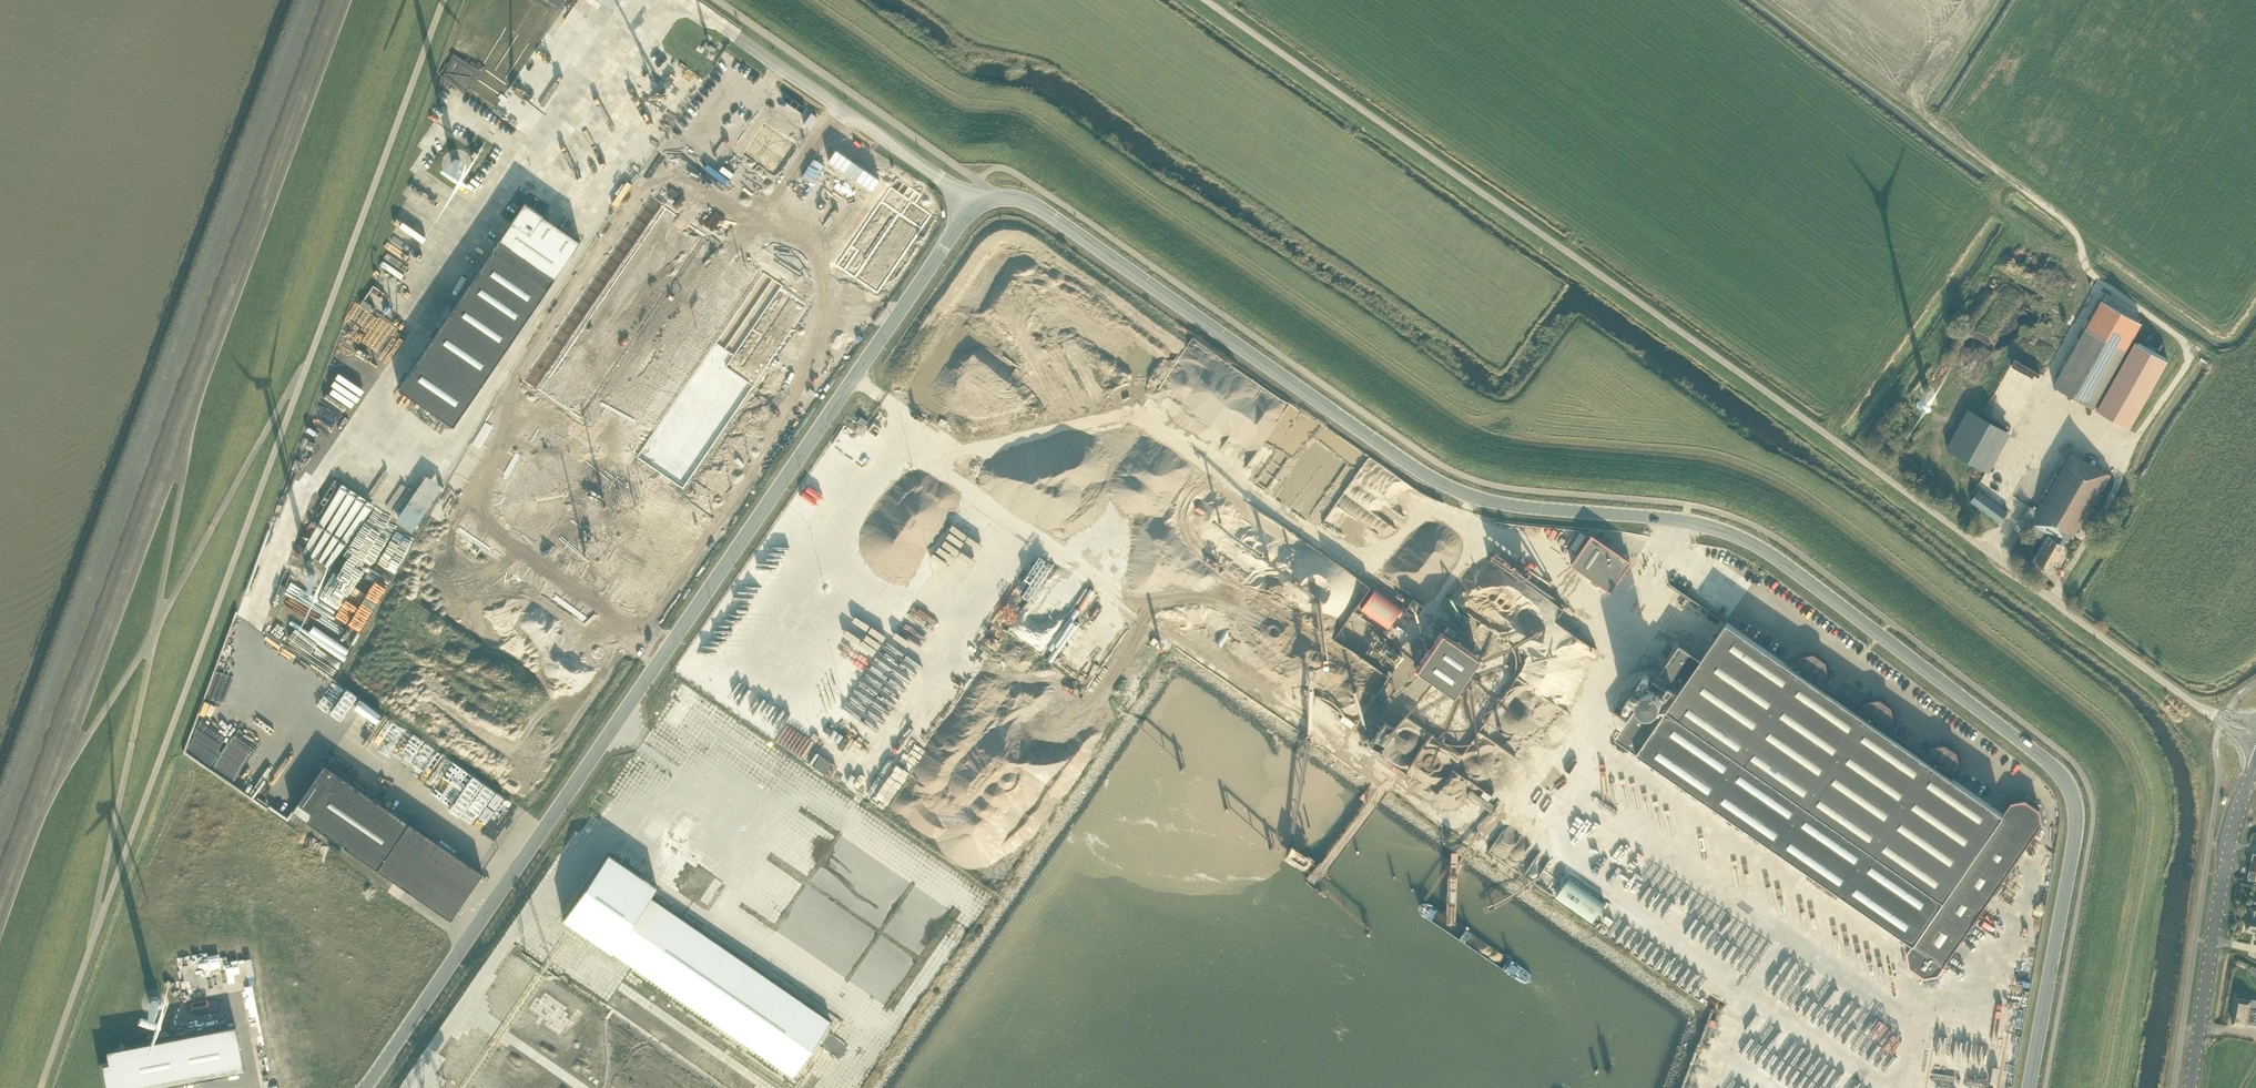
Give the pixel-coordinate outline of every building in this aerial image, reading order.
[(525,203),(398,388),(454,426),(580,242),(525,203)] [(2101,301),(2086,328),(2053,386),(2093,408),(2098,400),(2101,402),(2097,410),(2130,429),(2168,361),(2135,342),(2106,394),(2103,392),(2141,323),(2101,301)] [(2008,432),(1969,410),(1947,449),(1986,470),(2008,432)] [(861,417),(857,422),(864,427),(868,422),(861,417)] [(2077,534),(2111,476),(2071,454),(2038,512),(2030,507),(2022,519),(2031,524),(2053,536),(2037,563),(2049,570),(2053,563),(2057,565),(2067,547),(2066,547),(2075,532),(2077,534)] [(335,475),(331,483),(344,489),(348,481),(335,475)] [(1978,491),(1971,501),(2000,523),(2007,513),(1978,491)] [(1575,551),(1586,536),(1580,532),(1570,548),(1575,551)] [(1628,559),(1628,560),(1625,560),(1591,536),(1571,565),(1592,579),(1591,581),(1596,584),(1597,583),(1609,591),(1626,565),(1629,564),(1629,565),(1630,566),(1631,566),(1630,565),(1630,564),(1629,563),(1629,562),(1629,561),(1629,560),(1629,559),(1630,558),(1629,558),(1628,559)] [(1388,628),(1405,605),(1377,584),(1360,606),(1388,628)] [(1645,673),(1624,704),(1629,707),(1633,701),(1652,714),(1665,696),(1667,697),(1673,689),(1678,692),(1637,752),(1914,944),(1907,953),(1910,966),(1925,977),(1938,974),(2042,824),(2040,810),(2025,800),(2011,803),(2003,814),(1951,778),(1959,767),(1957,753),(1945,745),(1931,748),(1926,755),(1888,729),(1893,722),(1891,708),(1879,700),(1865,702),(1860,710),(1822,684),(1828,676),(1825,662),(1813,654),(1800,657),(1792,668),(1727,622),(1701,659),(1679,644),(1650,686),(1646,683),(1650,676),(1645,673)] [(1441,632),(1415,669),(1451,694),(1477,657),(1441,632)] [(292,811),(451,920),(483,874),(324,765),(292,811)] [(1466,796),(1489,811),(1490,810),(1495,813),(1498,808),(1488,801),(1491,796),(1486,792),(1482,798),(1471,790),(1466,796)] [(608,854),(564,919),(793,1076),(831,1021),(650,897),(657,887),(608,854)] [(1605,905),(1568,880),(1555,899),(1592,924),(1605,905)] [(2246,930),(2255,932),(2255,908),(2251,907),(2249,916),(2248,916),(2246,930)] [(2231,1024),(2246,1027),(2247,1022),(2255,1024),(2255,1000),(2251,999),(2251,1000),(2236,998),(2231,1024)] [(107,1051),(110,1063),(115,1087),(154,1087),(244,1071),(236,1026),(107,1051)] [(110,1063),(103,1065),(108,1087),(115,1087),(110,1063)]
